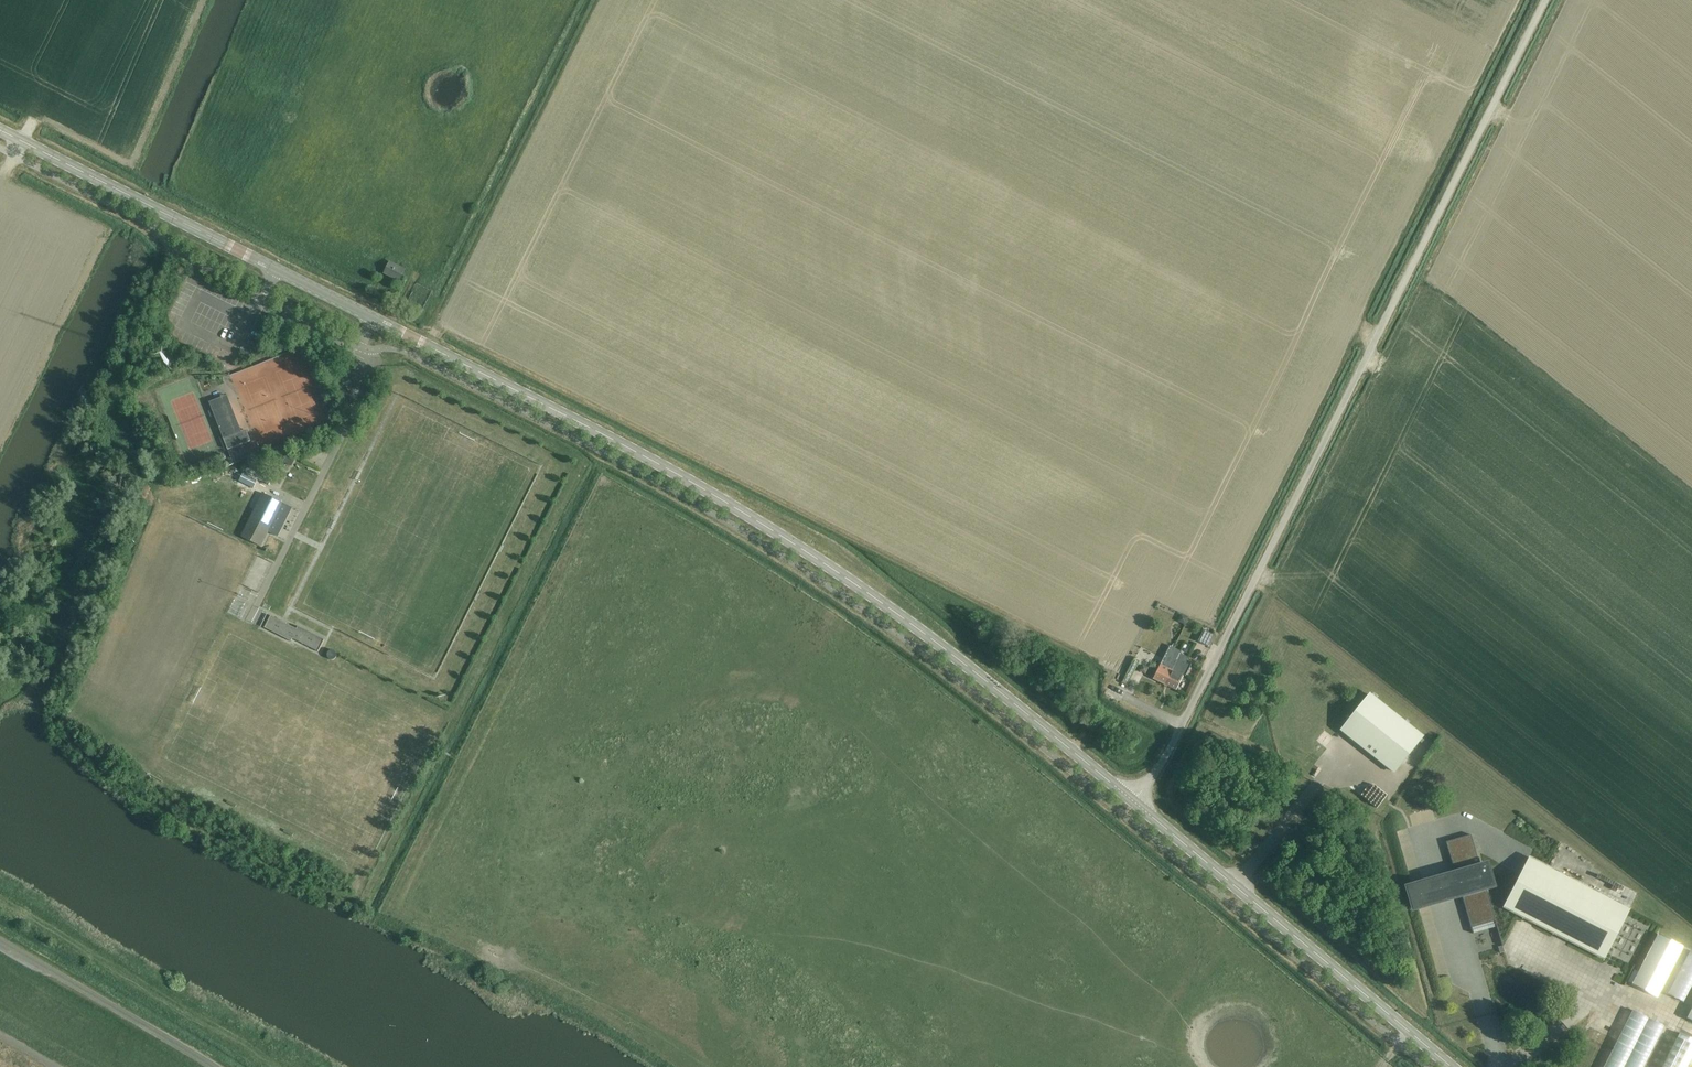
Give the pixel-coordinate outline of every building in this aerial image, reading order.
[(399,281),(405,270),(390,262),(384,274),(399,281)] [(162,363),(173,359),(170,353),(160,357),(162,363)] [(181,411),(194,407),(189,390),(167,397),(177,430),(191,426),(187,412),(182,413),(181,411)] [(210,404),(224,439),(228,450),(251,441),(246,430),(241,432),(239,427),(234,429),(222,399),(210,404)] [(288,452),(283,462),(290,466),(295,456),(288,452)] [(258,479),(244,472),(239,481),(254,489),(258,479)] [(243,534),(241,537),(261,547),(283,503),(263,493),(255,510),(243,534)] [(271,616),(265,628),(291,642),(293,639),(318,652),(325,640),(298,626),(297,629),(271,616),(272,616),(271,616)] [(1198,642),(1208,647),(1213,635),(1204,630),(1198,642)] [(1170,646),(1154,679),(1165,684),(1180,654),(1182,652),(1170,646)] [(336,658),(337,655),(336,652),(334,650),(331,650),(328,652),(327,655),(328,658),(331,660),(334,660),(336,658)] [(1180,654),(1165,684),(1176,690),(1185,673),(1186,673),(1186,674),(1186,675),(1191,665),(1190,666),(1186,663),(1188,658),(1180,654)] [(1342,730),(1394,772),(1422,736),(1370,694),(1342,730)] [(1311,739),(1320,745),(1327,734),(1318,728),(1311,739)] [(1446,842),(1454,871),(1404,886),(1412,913),(1462,898),(1473,934),(1474,934),(1472,928),(1495,921),(1502,947),(1503,946),(1487,891),(1497,888),(1489,861),(1479,864),(1471,835),(1446,842)] [(1604,958),(1629,909),(1530,858),(1505,908),(1604,958)] [(1658,998),(1684,947),(1658,934),(1632,984),(1658,998)] [(1604,1066),(1644,1066),(1665,1027),(1633,1011),(1617,1042),(1604,1066)] [(1589,1015),(1585,1025),(1593,1028),(1597,1019),(1589,1015)] [(1691,1057),(1691,1038),(1680,1032),(1663,1066),(1687,1066),(1691,1057)]
